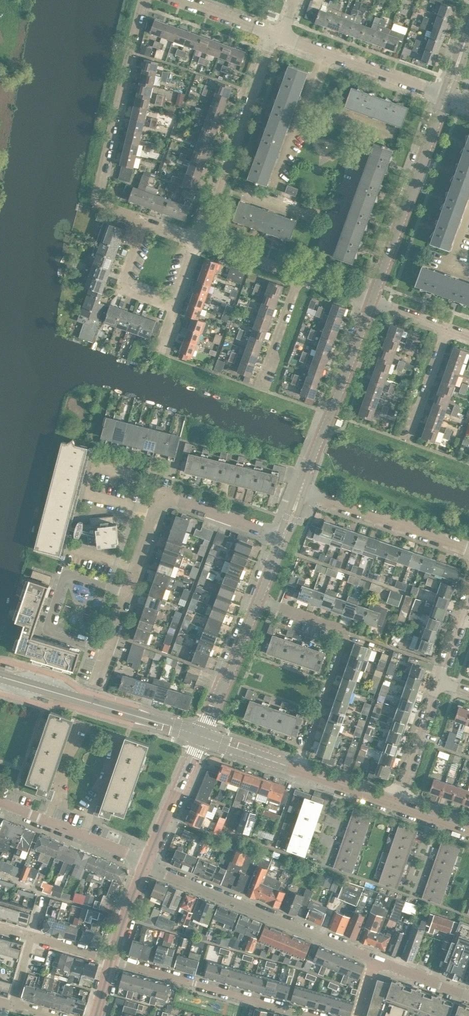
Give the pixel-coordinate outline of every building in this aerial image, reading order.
[(309,6),(320,10),(322,4),(311,0),(309,6)] [(315,22),(327,26),(335,2),(330,0),(326,12),(320,10),(318,15),(316,21),(315,22)] [(438,14),(450,19),(455,8),(443,4),(445,0),(430,0),(430,1),(436,3),(436,4),(441,6),(438,14)] [(327,26),(338,30),(345,12),(339,10),(341,4),(335,2),(327,26)] [(309,6),(307,11),(318,15),(320,10),(309,6)] [(338,30),(350,34),(358,10),(353,8),(350,14),(345,12),(338,30)] [(350,34),(361,38),(365,26),(360,24),(364,12),(358,10),(350,34)] [(305,17),(316,21),(318,15),(307,11),(305,17)] [(424,16),(422,22),(446,30),(450,19),(438,14),(436,20),(424,16)] [(361,38),(372,42),(381,18),(375,16),(371,28),(365,26),(361,38)] [(150,32),(161,36),(166,22),(155,18),(150,32)] [(372,42),(384,46),(390,29),(384,27),(386,20),(381,18),(372,42)] [(161,36),(173,40),(178,26),(166,22),(161,36)] [(393,28),(406,32),(408,26),(395,22),(393,28)] [(432,31),(430,37),(442,42),(446,30),(422,22),(420,27),(432,31)] [(173,40),(184,44),(189,31),(178,26),(173,40)] [(390,29),(384,46),(395,50),(399,40),(402,41),(405,34),(390,29)] [(184,44),(196,48),(200,35),(189,31),(184,44)] [(196,48),(207,52),(212,39),(200,35),(196,48)] [(414,44),(438,53),(442,42),(430,37),(428,43),(416,39),(416,40),(410,38),(408,42),(414,44)] [(207,52),(218,56),(223,43),(212,39),(207,52)] [(218,56),(230,60),(235,47),(223,43),(218,56)] [(438,53),(414,44),(412,50),(424,54),(421,60),(434,64),(438,53)] [(141,47),(139,53),(150,56),(151,50),(141,47)] [(235,47),(230,60),(241,65),(246,51),(235,47)] [(402,53),(406,57),(411,51),(407,47),(402,53)] [(145,59),(142,70),(156,74),(159,62),(145,59)] [(283,81),(278,93),(298,100),(308,71),(289,64),(284,77),(282,76),(281,80),(283,81)] [(142,70),(139,82),(153,86),(156,74),(142,70)] [(139,82),(136,94),(150,97),(153,86),(139,82)] [(219,82),(215,93),(229,98),(233,87),(219,82)] [(344,106),(373,117),(380,97),(368,93),(369,91),(364,89),(364,91),(351,87),(344,106)] [(215,93),(211,105),(225,110),(229,98),(215,93)] [(272,109),(268,121),(288,128),(298,100),(278,93),(274,105),(272,104),(271,109),(272,109)] [(136,94),(133,106),(147,109),(150,97),(136,94)] [(380,97),(373,117),(402,127),(409,107),(396,103),(397,101),(393,99),(392,101),(380,97)] [(211,105),(207,116),(221,121),(225,110),(211,105)] [(133,106),(130,117),(145,121),(147,109),(133,106)] [(207,116),(203,127),(217,132),(221,121),(207,116)] [(130,117),(128,129),(142,132),(145,121),(130,117)] [(262,137),(258,149),(278,156),(288,128),(268,121),(264,133),(262,132),(261,137),(262,137)] [(203,127),(199,139),(213,144),(217,132),(203,127)] [(128,129),(125,141),(139,144),(142,132),(128,129)] [(460,157),(468,160),(468,134),(466,142),(465,141),(463,145),(465,146),(460,157)] [(199,139),(195,150),(208,155),(213,144),(199,139)] [(125,141),(122,153),(136,156),(139,144),(125,141)] [(374,142),(363,170),(383,178),(387,166),(389,167),(391,162),(389,162),(393,149),(385,146),(385,145),(383,144),(382,145),(374,142)] [(278,156),(258,149),(254,161),(252,161),(250,165),(252,165),(248,178),(256,181),(256,182),(258,183),(259,182),(268,185),(278,156)] [(195,150),(191,161),(204,166),(208,155),(195,150)] [(136,156),(122,153),(119,164),(133,168),(136,156)] [(450,186),(468,192),(468,160),(460,157),(456,170),(455,169),(453,174),(454,174),(450,186)] [(191,161),(186,173),(200,178),(204,166),(191,161)] [(122,165),(120,172),(132,175),(133,168),(122,165)] [(363,170),(353,199),(373,206),(377,194),(379,195),(381,190),(379,190),(383,178),(363,170)] [(123,192),(130,195),(129,200),(140,204),(145,190),(148,182),(152,171),(151,171),(144,171),(143,175),(138,188),(126,184),(123,192)] [(152,171),(148,182),(153,183),(155,178),(157,173),(152,171)] [(132,175),(120,172),(118,179),(130,182),(132,175)] [(178,177),(177,182),(182,184),(196,189),(200,178),(186,173),(184,179),(178,177)] [(285,192),(286,192),(295,195),(295,196),(298,188),(287,184),(285,192)] [(440,214),(460,221),(468,196),(468,192),(450,186),(446,198),(445,197),(443,202),(444,202),(440,214)] [(183,189),(181,194),(193,199),(195,193),(183,189)] [(140,204),(151,208),(156,194),(145,190),(140,204)] [(151,208),(162,212),(167,198),(156,194),(151,208)] [(162,212),(174,216),(179,202),(167,198),(162,212)] [(353,199),(343,227),(363,234),(367,222),(369,223),(370,219),(369,218),(373,206),(353,199)] [(249,225),(261,230),(268,210),(240,200),(233,219),(245,224),(244,226),(249,227),(249,225)] [(179,202),(174,216),(185,220),(190,207),(191,203),(185,201),(184,204),(179,202)] [(268,210),(261,230),(273,234),(272,236),(277,237),(277,236),(290,240),(297,220),(268,210)] [(96,219),(104,222),(125,230),(127,223),(98,213),(96,219)] [(460,221),(440,214),(436,226),(435,226),(433,230),(434,230),(430,243),(449,250),(450,249),(450,250),(460,221)] [(104,222),(97,240),(119,247),(125,230),(104,222)] [(363,234),(343,227),(333,256),(353,263),(357,251),(359,251),(360,247),(359,246),(363,234)] [(93,251),(97,252),(115,258),(119,247),(97,240),(97,239),(93,251)] [(97,252),(93,264),(110,270),(115,258),(97,252)] [(206,258),(202,269),(214,274),(218,262),(206,258)] [(93,264),(89,275),(106,281),(110,270),(93,264)] [(431,291),(443,295),(450,276),(422,266),(415,285),(427,290),(426,291),(431,293),(431,291)] [(227,278),(241,283),(245,272),(231,267),(227,278)] [(202,269),(198,280),(210,285),(214,274),(202,269)] [(85,286),(89,288),(102,292),(102,293),(106,281),(89,275),(85,286)] [(443,295),(455,300),(455,301),(459,303),(460,301),(468,305),(468,283),(450,276),(443,295)] [(198,280),(193,292),(210,298),(212,293),(208,292),(210,285),(198,280)] [(270,281),(266,292),(280,297),(284,285),(270,281)] [(224,290),(231,292),(237,294),(239,290),(232,288),(233,287),(226,284),(224,290)] [(79,337),(93,342),(101,320),(104,321),(109,306),(99,302),(102,292),(89,288),(80,313),(78,319),(84,323),(79,337)] [(193,292),(189,303),(202,308),(204,302),(210,304),(212,298),(210,298),(193,292)] [(266,292),(262,303),(276,308),(280,297),(266,292)] [(311,299),(308,306),(314,308),(316,301),(311,299)] [(185,315),(192,317),(192,316),(198,318),(202,308),(189,303),(185,315)] [(262,303),(258,315),(272,320),(276,308),(262,303)] [(333,303),(329,314),(343,319),(347,308),(333,303)] [(121,308),(110,304),(109,306),(104,321),(104,322),(115,326),(121,308)] [(133,312),(121,308),(115,326),(127,330),(133,312)] [(145,316),(133,312),(127,330),(138,334),(145,316)] [(329,314),(325,326),(339,331),(343,319),(329,314)] [(258,315),(254,326),(267,331),(272,320),(258,315)] [(156,321),(145,316),(138,334),(150,338),(152,332),(157,334),(161,323),(156,321)] [(188,328),(200,333),(204,334),(209,322),(198,319),(198,318),(192,316),(192,317),(190,322),(188,322),(186,326),(188,327),(188,328)] [(390,323),(386,335),(400,340),(404,328),(390,323)] [(254,326),(250,337),(263,342),(267,331),(254,326)] [(325,326),(321,337),(335,342),(339,331),(325,326)] [(188,328),(184,339),(197,344),(200,333),(188,328)] [(386,335),(382,346),(396,351),(400,340),(386,335)] [(250,337),(245,349),(259,354),(263,342),(250,337)] [(321,337),(317,349),(330,353),(335,342),(321,337)] [(197,344),(184,339),(180,351),(179,356),(186,359),(188,354),(192,355),(194,349),(197,350),(199,345),(197,344)] [(382,346),(378,358),(392,363),(396,351),(382,346)] [(453,346),(449,357),(463,362),(467,351),(453,346)] [(245,349),(241,360),(255,365),(259,354),(245,349)] [(317,349),(313,360),(326,365),(330,353),(317,349)] [(449,357),(445,369),(459,374),(463,362),(449,357)] [(378,358),(374,369),(388,374),(392,363),(378,358)] [(255,365),(241,360),(237,372),(251,377),(255,365)] [(313,360),(309,371),(322,376),(326,365),(313,360)] [(374,369),(370,380),(384,385),(388,374),(374,369)] [(445,369),(441,380),(455,385),(459,374),(445,369)] [(309,371),(304,383),(318,388),(322,376),(309,371)] [(370,380),(366,392),(380,397),(384,385),(370,380)] [(441,380),(437,392),(451,397),(455,385),(441,380)] [(318,388),(304,383),(300,394),(314,399),(318,388)] [(366,392),(362,403),(375,408),(380,397),(366,392)] [(437,392),(433,403),(447,408),(451,397),(437,392)] [(307,396),(304,403),(312,405),(314,399),(307,396)] [(375,408),(362,403),(358,415),(371,419),(375,408)] [(433,403),(429,414),(443,419),(447,408),(433,403)] [(429,414),(425,426),(438,431),(443,419),(429,414)] [(105,443),(111,444),(117,420),(105,417),(103,425),(104,425),(102,436),(107,437),(105,443)] [(118,440),(123,442),(128,423),(117,420),(111,444),(117,446),(118,440)] [(126,448),(131,449),(137,425),(128,423),(123,442),(128,443),(126,448)] [(137,445),(142,447),(147,427),(137,425),(131,449),(136,451),(137,445)] [(438,431),(425,426),(421,437),(434,442),(438,431)] [(145,453),(151,454),(157,430),(147,427),(142,447),(147,448),(145,453)] [(158,451),(163,452),(168,433),(157,430),(151,454),(157,456),(158,451)] [(168,433),(163,452),(168,453),(166,458),(174,460),(180,436),(168,433)] [(37,539),(38,539),(40,543),(39,550),(60,555),(62,550),(61,550),(61,548),(62,548),(65,537),(64,536),(65,534),(66,535),(69,523),(68,523),(68,521),(69,521),(72,510),(71,510),(72,508),(73,508),(76,496),(75,496),(75,494),(76,494),(79,483),(78,483),(79,481),(80,481),(82,470),(81,469),(82,467),(83,468),(86,456),(85,456),(85,454),(86,454),(88,447),(76,444),(73,439),(72,439),(68,442),(66,442),(63,455),(58,458),(58,459),(61,463),(59,469),(54,472),(55,472),(57,476),(56,482),(51,485),(52,485),(54,490),(53,495),(47,498),(48,499),(51,503),(49,509),(44,512),(45,512),(47,516),(46,522),(41,525),(41,526),(44,530),(42,536),(37,539)] [(185,471),(203,476),(207,458),(189,454),(192,444),(186,442),(183,452),(189,454),(185,471)] [(203,476),(220,480),(225,462),(207,458),(203,476)] [(220,480),(238,484),(242,466),(225,462),(220,480)] [(260,471),(256,489),(273,493),(277,480),(283,481),(286,467),(274,464),(273,469),(279,470),(278,475),(260,471)] [(238,484),(256,489),(260,471),(242,466),(238,484)] [(78,537),(79,537),(80,536),(80,535),(81,534),(87,535),(88,545),(98,544),(98,547),(116,545),(116,542),(119,542),(117,523),(114,524),(114,522),(114,515),(90,518),(90,524),(83,524),(83,523),(83,521),(82,522),(79,521),(79,520),(78,522),(77,525),(76,527),(75,530),(75,532),(75,534),(75,536),(78,536),(78,537)] [(176,515),(173,526),(186,531),(190,520),(180,516),(176,515)] [(313,538),(329,543),(336,525),(325,521),(322,528),(317,526),(316,529),(311,528),(308,535),(314,536),(313,538)] [(329,543),(340,547),(347,529),(336,525),(329,543)] [(173,526),(169,538),(182,542),(186,531),(173,526)] [(197,536),(204,538),(208,528),(202,526),(201,530),(200,530),(197,536)] [(204,538),(205,538),(210,540),(213,530),(208,528),(204,538)] [(341,546),(352,550),(358,532),(347,529),(340,547),(341,547),(341,546)] [(213,542),(218,544),(223,533),(217,531),(213,542)] [(352,550),(363,554),(369,536),(358,532),(352,550)] [(224,547),(227,541),(229,535),(223,533),(218,544),(224,547)] [(239,540),(235,550),(248,555),(253,544),(247,542),(248,537),(238,533),(236,538),(239,540)] [(374,558),(375,553),(380,540),(369,536),(363,554),(374,558)] [(169,538),(165,549),(178,554),(182,542),(169,538)] [(201,544),(199,548),(206,550),(207,546),(210,540),(205,538),(202,544),(201,544)] [(375,553),(386,557),(391,544),(380,540),(375,553)] [(386,557),(397,560),(402,548),(391,544),(386,557)] [(233,556),(231,561),(244,566),(248,555),(235,550),(230,548),(227,554),(233,556)] [(397,560),(408,564),(413,552),(402,548),(397,560)] [(165,549),(161,560),(174,565),(178,554),(165,549)] [(408,564),(419,568),(424,555),(413,552),(408,564)] [(215,555),(209,553),(206,560),(212,562),(215,555)] [(435,559),(424,555),(419,568),(426,570),(424,576),(428,577),(430,572),(435,560),(435,559)] [(161,560),(157,572),(170,576),(174,565),(161,560)] [(447,564),(435,560),(430,572),(443,576),(447,564)] [(231,561),(227,572),(240,578),(244,566),(231,561)] [(447,564),(443,576),(455,581),(459,568),(447,564)] [(203,568),(200,575),(207,578),(209,571),(203,568)] [(225,577),(222,584),(235,589),(240,578),(227,572),(223,571),(221,576),(225,577)] [(78,669),(83,651),(36,637),(38,630),(39,628),(56,578),(37,572),(34,578),(37,579),(22,623),(28,625),(20,652),(78,669)] [(157,572),(153,583),(166,587),(170,576),(157,572)] [(207,578),(200,575),(198,582),(204,584),(207,578)] [(298,598),(309,602),(314,589),(303,586),(305,580),(290,575),(287,584),(296,586),(295,589),(301,591),(298,598)] [(355,577),(353,583),(358,585),(358,584),(364,586),(366,581),(360,579),(355,577)] [(441,582),(437,593),(450,597),(454,586),(441,582)] [(153,583),(149,594),(162,599),(166,587),(153,583)] [(222,584),(218,595),(231,600),(235,589),(222,584)] [(377,584),(375,590),(386,594),(388,588),(384,587),(377,584)] [(331,609),(336,597),(337,592),(326,588),(325,593),(320,606),(331,609)] [(309,602),(320,606),(325,593),(314,589),(309,602)] [(390,590),(387,599),(393,601),(392,604),(398,606),(402,594),(390,590)] [(437,593),(434,604),(446,609),(450,597),(437,593)] [(149,594),(145,605),(158,610),(161,603),(165,604),(166,600),(162,599),(149,594)] [(218,595),(213,606),(227,611),(231,600),(218,595)] [(331,609),(342,613),(347,601),(336,597),(331,609)] [(342,613),(353,617),(358,604),(347,601),(342,613)] [(369,608),(364,621),(375,625),(376,623),(382,625),(388,609),(370,603),(369,608)] [(353,617),(364,621),(369,608),(358,604),(353,617)] [(434,604),(430,615),(443,620),(446,609),(434,604)] [(145,605),(141,617),(155,621),(158,610),(145,605)] [(213,606),(209,617),(222,622),(227,611),(213,606)] [(180,617),(174,615),(172,620),(170,626),(176,628),(178,622),(180,617)] [(430,615),(426,626),(439,631),(443,620),(430,615)] [(141,617),(137,628),(151,632),(155,621),(141,617)] [(209,617),(205,628),(218,633),(222,622),(209,617)] [(190,622),(184,619),(181,626),(187,629),(190,622)] [(267,652),(284,658),(290,641),(273,635),(276,625),(270,623),(267,633),(273,635),(267,652)] [(426,626),(422,637),(435,641),(439,631),(426,626)] [(151,632),(137,628),(134,639),(147,644),(151,632)] [(205,628),(200,639),(213,644),(218,633),(205,628)] [(178,635),(175,642),(181,644),(184,637),(178,635)] [(435,641),(422,637),(419,635),(414,650),(425,654),(426,651),(431,653),(435,641)] [(199,643),(196,650),(209,655),(213,644),(200,639),(197,637),(195,642),(199,643)] [(284,658),(301,664),(308,647),(290,641),(284,658)] [(181,644),(175,642),(172,649),(179,651),(181,644)] [(132,643),(130,649),(143,653),(144,648),(132,643)] [(308,647),(301,664),(319,670),(325,653),(331,655),(334,645),(328,643),(325,653),(308,647)] [(355,643),(351,654),(368,660),(372,649),(355,643)] [(196,650),(192,648),(190,653),(194,655),(192,661),(205,666),(209,655),(196,650)] [(130,649),(129,654),(141,658),(143,653),(130,649)] [(149,656),(154,658),(155,652),(147,649),(147,650),(150,652),(149,656)] [(127,660),(133,662),(139,664),(141,658),(129,654),(127,660)] [(347,665),(360,669),(364,671),(368,660),(351,654),(347,665)] [(413,663),(409,674),(422,678),(426,667),(424,667),(426,662),(409,656),(408,661),(413,663)] [(201,669),(190,665),(188,670),(199,674),(201,669)] [(347,665),(343,676),(356,680),(360,669),(347,665)] [(185,676),(192,679),(197,680),(199,674),(188,670),(185,676)] [(119,688),(131,691),(135,678),(123,674),(119,688)] [(409,674),(406,685),(418,689),(422,678),(409,674)] [(131,691),(142,695),(147,681),(148,677),(142,676),(141,680),(135,678),(131,691)] [(343,676),(340,687),(352,691),(356,680),(343,676)] [(142,695),(154,698),(160,679),(154,677),(152,683),(147,681),(142,695)] [(165,702),(169,688),(171,683),(160,679),(154,698),(165,702)] [(406,685),(402,696),(415,700),(418,689),(406,685)] [(340,687),(336,698),(349,702),(352,691),(340,687)] [(165,702),(176,705),(180,692),(169,688),(165,702)] [(244,717),(262,723),(268,706),(250,700),(254,691),(248,689),(244,698),(250,700),(244,717)] [(180,692),(176,705),(188,709),(192,695),(180,692)] [(402,696),(398,707),(411,711),(415,700),(402,696)] [(336,698),(332,709),(345,713),(349,702),(336,698)] [(262,723),(279,729),(285,712),(268,706),(262,723)] [(466,723),(468,713),(468,710),(459,706),(454,719),(466,723)] [(398,707),(394,718),(407,722),(411,711),(398,707)] [(285,712),(279,729),(296,735),(302,718),(308,720),(312,711),(305,708),(302,718),(285,712)] [(332,709),(328,720),(341,724),(345,713),(332,709)] [(37,791),(47,795),(47,796),(48,797),(48,796),(51,798),(54,791),(49,789),(47,788),(72,718),(51,711),(27,781),(39,786),(37,791)] [(394,718),(390,729),(403,733),(407,722),(394,718)] [(328,720),(324,731),(337,735),(341,724),(328,720)] [(362,731),(356,729),(354,734),(354,737),(359,739),(360,736),(362,731)] [(390,729),(387,740),(399,744),(403,733),(390,729)] [(324,731),(321,742),(333,746),(337,735),(324,731)] [(445,747),(456,751),(459,744),(453,742),(456,734),(450,732),(445,747)] [(100,813),(111,816),(113,811),(125,815),(149,744),(128,737),(104,807),(102,807),(98,805),(97,806),(98,806),(95,812),(99,814),(100,814),(100,813)] [(387,740),(383,751),(396,755),(399,744),(387,740)] [(333,746),(321,742),(317,753),(324,755),(322,761),(333,765),(336,758),(330,756),(333,746)] [(440,750),(438,755),(449,758),(450,752),(440,750)] [(383,751),(379,762),(392,766),(396,755),(383,751)] [(392,766),(379,762),(375,772),(369,770),(367,777),(379,781),(381,775),(388,777),(392,766)] [(226,790),(227,786),(229,782),(234,767),(222,763),(217,778),(222,779),(220,788),(226,790)] [(227,786),(237,790),(244,771),(234,767),(229,782),(227,786)] [(207,769),(205,775),(216,780),(218,774),(207,769)] [(233,805),(242,808),(254,774),(244,771),(237,790),(238,790),(233,805)] [(264,778),(254,774),(242,808),(256,813),(258,805),(254,803),(256,798),(257,799),(264,778)] [(205,775),(203,781),(213,785),(216,780),(205,775)] [(274,781),(264,778),(257,799),(267,802),(268,799),(274,781)] [(429,791),(441,795),(445,782),(434,778),(429,791)] [(203,781),(200,787),(211,791),(213,785),(203,781)] [(286,785),(274,781),(268,799),(280,804),(280,803),(285,805),(289,792),(284,790),(286,785)] [(441,795),(452,799),(457,786),(445,782),(441,795)] [(452,799),(463,803),(468,790),(457,786),(452,799)] [(200,787),(198,792),(209,797),(211,791),(200,787)] [(295,788),(293,793),(305,797),(311,799),(313,795),(295,788)] [(198,792),(196,798),(206,803),(209,797),(198,792)] [(322,803),(324,798),(313,795),(311,799),(305,797),(299,815),(317,821),(323,803),(322,803)] [(196,798),(191,810),(205,815),(207,810),(212,811),(214,806),(206,803),(196,798)] [(373,815),(353,808),(350,818),(369,825),(373,815)] [(205,815),(191,810),(186,821),(200,827),(205,815)] [(317,821),(299,815),(293,832),(311,838),(317,821)] [(14,822),(3,818),(0,826),(0,839),(2,840),(0,845),(0,850),(3,851),(14,822)] [(366,835),(369,825),(350,818),(347,828),(366,835)] [(19,842),(25,827),(14,822),(3,851),(7,853),(13,840),(19,842)] [(417,830),(398,824),(395,834),(414,840),(417,830)] [(25,857),(36,831),(25,827),(19,842),(17,846),(23,848),(20,855),(25,857)] [(366,835),(347,828),(343,838),(363,844),(366,835)] [(181,836),(192,840),(194,833),(184,829),(181,836)] [(264,830),(262,838),(270,841),(272,840),(274,834),(264,830)] [(305,855),(311,838),(293,832),(287,849),(305,855)] [(38,860),(41,861),(50,837),(40,833),(34,848),(42,851),(38,860)] [(414,840),(395,834),(391,843),(411,850),(414,840)] [(51,855),(54,856),(60,841),(50,837),(41,861),(48,863),(51,855)] [(363,844),(343,838),(340,847),(359,854),(363,844)] [(439,849),(458,856),(461,846),(442,839),(439,849)] [(54,856),(64,860),(70,845),(60,841),(54,856)] [(232,887),(235,888),(242,869),(240,868),(248,848),(237,843),(227,869),(221,883),(223,884),(224,882),(233,886),(232,887)] [(411,850),(391,843),(388,853),(407,860),(411,850)] [(69,862),(74,864),(80,849),(70,845),(64,860),(59,872),(64,874),(69,862)] [(171,863),(181,867),(187,853),(182,851),(183,848),(178,846),(171,863)] [(359,854),(340,847),(337,857),(356,863),(359,854)] [(242,869),(235,888),(240,890),(246,892),(257,864),(253,863),(258,852),(248,848),(240,868),(242,869)] [(81,878),(85,869),(84,869),(90,853),(80,849),(74,864),(70,874),(81,878)] [(458,856),(439,849),(436,856),(435,858),(455,865),(458,856)] [(92,878),(94,873),(100,857),(90,853),(84,869),(85,869),(90,871),(88,877),(92,878)] [(187,853),(181,867),(191,871),(197,857),(187,853)] [(407,860),(388,853),(385,862),(404,869),(407,860)] [(102,882),(104,877),(110,862),(100,857),(94,873),(98,874),(96,880),(102,882)] [(356,863),(337,857),(333,867),(352,873),(356,863)] [(193,872),(202,876),(208,862),(199,858),(193,872)] [(455,865),(435,858),(435,859),(432,868),(451,875),(455,865)] [(9,873),(13,865),(1,860),(0,862),(0,869),(9,873)] [(104,877),(113,880),(114,881),(120,866),(110,862),(104,877)] [(202,876),(212,880),(217,865),(208,862),(202,876)] [(280,867),(287,870),(290,864),(282,862),(280,867)] [(404,869),(385,862),(381,872),(400,879),(404,869)] [(33,883),(38,872),(39,870),(25,864),(20,877),(33,883)] [(246,892),(245,893),(256,898),(265,875),(268,869),(257,864),(246,892)] [(290,864),(287,870),(295,872),(297,867),(290,864)] [(212,880),(221,883),(227,869),(217,865),(212,880)] [(114,881),(113,880),(107,896),(104,894),(101,902),(97,900),(95,906),(99,908),(114,912),(124,885),(129,872),(128,869),(120,866),(114,881)] [(451,875),(432,868),(429,878),(448,884),(451,875)] [(333,876),(321,871),(317,883),(329,888),(333,876)] [(38,872),(33,883),(41,886),(45,875),(38,872)] [(400,879),(381,872),(378,882),(397,889),(400,879)] [(256,898),(268,902),(277,880),(265,875),(256,898)] [(344,879),(335,876),(330,889),(338,892),(344,879)] [(48,892),(51,894),(54,886),(46,883),(47,880),(44,878),(41,886),(44,887),(42,891),(47,893),(48,892)] [(448,884),(429,878),(425,887),(445,894),(448,884)] [(151,895),(163,900),(169,885),(157,880),(151,895)] [(277,880),(268,902),(279,907),(285,892),(279,889),(282,882),(277,880)] [(357,905),(360,897),(364,886),(345,880),(338,897),(357,905)] [(51,894),(57,895),(60,896),(63,887),(55,884),(51,894)] [(170,885),(163,903),(176,908),(181,896),(184,897),(186,892),(170,885)] [(378,891),(364,886),(360,897),(374,902),(378,891)] [(445,894),(425,887),(422,897),(441,904),(445,894)] [(303,896),(289,890),(282,908),(296,914),(301,902),(307,905),(313,891),(306,888),(303,896)] [(75,891),(72,900),(81,903),(83,898),(77,897),(78,892),(75,891)] [(405,900),(378,891),(374,902),(370,911),(383,916),(398,921),(405,900)] [(196,896),(186,892),(184,897),(180,906),(186,908),(180,922),(188,925),(193,912),(191,911),(191,910),(196,896)] [(86,895),(84,903),(91,906),(94,898),(86,895)] [(191,917),(200,920),(207,900),(206,900),(205,899),(205,900),(200,897),(199,897),(191,917)] [(61,907),(61,906),(62,901),(50,898),(49,904),(60,907),(61,907)] [(12,902),(10,902),(2,900),(1,899),(0,904),(0,918),(0,919),(7,921),(12,902)] [(207,900),(200,920),(208,923),(216,904),(215,903),(209,901),(207,900)] [(17,924),(22,905),(20,905),(12,903),(12,902),(7,921),(11,922),(17,924)] [(413,914),(414,914),(417,905),(413,903),(409,912),(413,914)] [(28,927),(33,908),(31,908),(23,906),(23,905),(22,905),(17,924),(18,924),(18,923),(21,924),(21,925),(28,927)] [(213,917),(225,922),(224,926),(231,929),(233,925),(238,913),(218,905),(213,917)] [(64,937),(68,922),(61,920),(65,907),(61,906),(61,907),(60,907),(57,919),(53,934),(64,937)] [(85,918),(88,909),(82,907),(79,918),(85,920),(85,918)] [(154,907),(150,917),(154,918),(154,920),(152,924),(154,924),(160,910),(154,907)] [(326,914),(310,907),(306,918),(322,924),(326,914)] [(351,917),(335,910),(328,927),(344,933),(351,917)] [(409,912),(402,910),(386,950),(397,955),(413,914),(409,912)] [(354,911),(344,933),(356,938),(363,922),(362,921),(364,915),(354,911)] [(359,940),(385,950),(391,933),(387,932),(386,934),(375,930),(376,927),(378,928),(383,916),(370,911),(359,940)] [(94,930),(90,944),(100,947),(104,945),(109,926),(104,925),(102,932),(99,931),(101,922),(103,920),(105,914),(100,912),(97,923),(95,930),(94,930)] [(435,928),(454,934),(458,922),(430,913),(427,922),(426,925),(430,926),(428,931),(433,933),(435,928)] [(245,933),(246,933),(251,918),(241,914),(235,928),(241,931),(238,938),(242,940),(245,933)] [(44,931),(53,934),(57,919),(45,915),(42,928),(44,931)] [(141,921),(152,924),(154,920),(154,918),(150,917),(143,915),(141,921)] [(174,921),(159,915),(155,924),(163,927),(163,926),(171,929),(174,921)] [(251,918),(246,933),(250,935),(245,948),(246,948),(245,950),(248,951),(249,949),(253,951),(258,937),(256,937),(262,922),(251,918)] [(422,920),(419,927),(412,924),(406,942),(401,956),(413,961),(420,942),(425,929),(426,925),(427,922),(422,920)] [(460,920),(455,934),(454,934),(440,972),(449,975),(456,978),(466,981),(468,973),(468,923),(460,920)] [(68,922),(64,937),(75,940),(80,925),(68,922)] [(81,942),(90,944),(94,930),(95,930),(97,923),(93,922),(91,929),(85,927),(81,942)] [(258,941),(269,945),(276,928),(265,923),(258,941)] [(193,927),(188,925),(187,925),(184,933),(190,935),(193,927)] [(160,930),(147,926),(146,932),(149,933),(158,935),(160,930)] [(269,945),(281,950),(288,933),(276,928),(269,945)] [(143,942),(139,958),(149,961),(153,945),(146,943),(147,941),(149,933),(146,932),(145,936),(143,942)] [(154,962),(162,964),(171,933),(166,932),(162,946),(158,945),(154,962)] [(171,933),(162,964),(170,967),(175,949),(170,947),(172,942),(172,940),(174,934),(171,933)] [(281,950),(292,954),(299,937),(288,933),(281,950)] [(129,955),(139,958),(143,942),(145,936),(142,935),(140,941),(133,939),(129,955)] [(20,956),(24,942),(12,939),(0,936),(0,951),(20,956)] [(233,936),(230,945),(239,949),(242,940),(238,938),(233,936)] [(299,937),(292,954),(304,959),(311,942),(299,937)] [(322,964),(325,965),(331,950),(319,946),(313,960),(322,964)] [(327,966),(336,970),(342,955),(331,950),(325,965),(327,966)] [(13,981),(20,956),(0,951),(0,977),(13,981)] [(53,965),(57,967),(61,953),(56,951),(52,965),(53,965)] [(188,957),(185,971),(195,973),(199,960),(201,954),(190,951),(188,957)] [(61,968),(70,970),(74,957),(74,956),(61,953),(57,967),(56,972),(59,973),(61,968)] [(174,968),(185,971),(188,957),(178,954),(174,968)] [(336,970),(344,973),(347,974),(353,960),(342,955),(336,970)] [(70,970),(67,978),(72,979),(74,971),(82,974),(86,960),(74,957),(70,970)] [(82,974),(80,982),(84,983),(85,979),(89,980),(93,981),(98,964),(86,960),(82,974)] [(353,960),(347,974),(349,975),(358,979),(364,964),(353,960)] [(205,976),(217,979),(221,964),(209,961),(205,976)] [(217,979),(228,983),(232,967),(221,964),(217,979)] [(228,983),(240,986),(244,971),(232,967),(228,983)] [(128,988),(131,989),(135,974),(123,971),(119,986),(128,988)] [(240,986),(251,989),(255,974),(244,971),(240,986)] [(24,999),(32,1001),(36,986),(30,985),(32,979),(36,980),(37,976),(29,973),(28,978),(27,978),(22,996),(24,999)] [(134,990),(143,992),(147,977),(135,974),(131,989),(134,990)] [(251,989),(263,992),(267,977),(255,974),(251,989)] [(278,981),(274,996),(286,999),(293,976),(288,975),(286,983),(278,981)] [(42,1004),(50,977),(45,976),(42,988),(36,986),(32,1001),(42,1004)] [(5,994),(7,995),(9,995),(13,981),(0,977),(0,993),(5,994)] [(42,1004),(52,1007),(57,992),(51,991),(54,979),(50,977),(42,1004)] [(143,992),(151,995),(154,996),(158,980),(147,977),(143,992)] [(263,992),(274,996),(278,981),(267,977),(263,992)] [(154,996),(157,996),(166,999),(170,984),(158,980),(154,996)] [(466,1006),(467,1006),(465,1005),(465,1006),(460,1004),(460,1003),(459,1003),(459,1004),(454,1002),(454,1001),(453,1001),(445,999),(445,998),(444,998),(434,995),(434,994),(433,994),(432,994),(425,992),(425,991),(424,991),(423,991),(413,987),(414,987),(412,987),(404,985),(404,984),(403,984),(393,980),(392,980),(392,981),(391,984),(390,984),(390,985),(390,986),(389,989),(388,990),(389,990),(387,995),(386,996),(385,1000),(384,1001),(385,1001),(382,1009),(381,1010),(382,1010),(380,1015),(468,1015),(468,1007),(466,1006)] [(52,1007),(63,1010),(70,985),(65,984),(62,994),(57,992),(52,1007)] [(63,1010),(73,1013),(77,998),(71,996),(74,986),(70,985),(63,1010)] [(291,1000),(303,1004),(307,989),(295,985),(291,1000)] [(77,998),(73,1013),(81,1015),(84,1013),(88,1001),(90,991),(80,988),(79,993),(84,994),(82,999),(77,998)] [(303,1004),(315,1007),(319,992),(307,989),(303,1004)] [(315,1007),(326,1010),(330,995),(319,992),(315,1007)] [(326,1010),(338,1014),(342,998),(330,995),(326,1010)] [(116,996),(114,1001),(124,1004),(124,1005),(126,1005),(127,1005),(128,1002),(129,1000),(116,996)] [(338,1014),(346,1015),(350,1015),(354,1002),(342,998),(338,1014)] [(139,1003),(129,1000),(128,1002),(127,1005),(126,1005),(124,1005),(122,1012),(125,1013),(124,1015),(135,1015),(138,1008),(137,1008),(139,1003)] [(267,1011),(255,1007),(253,1015),(266,1015),(267,1011)]
